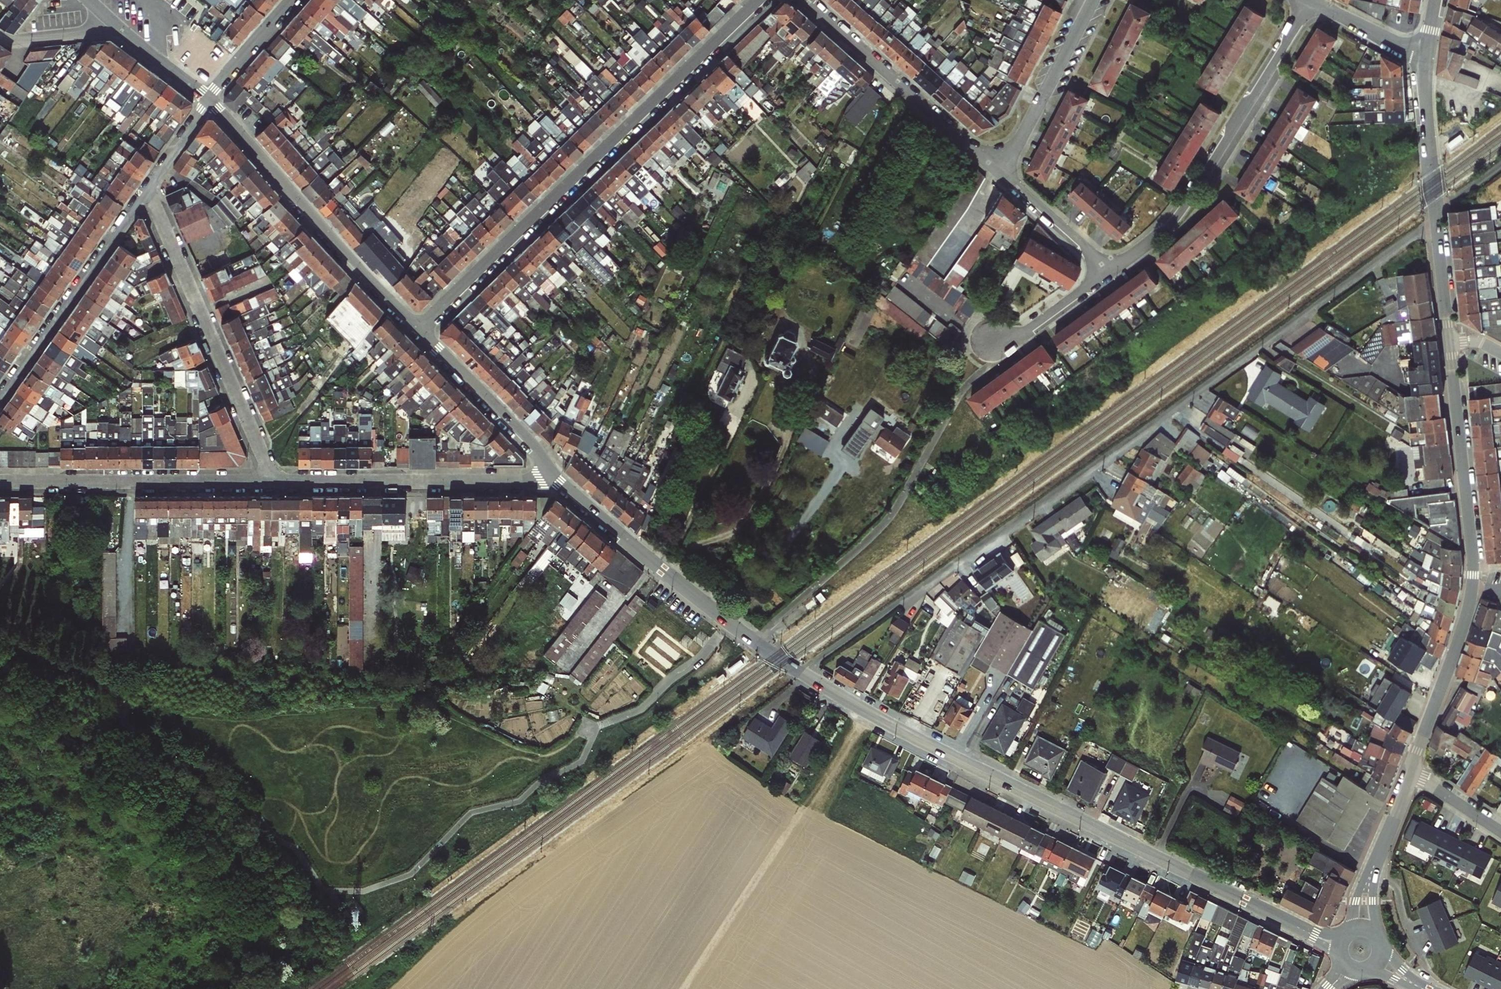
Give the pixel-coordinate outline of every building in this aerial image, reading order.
[(30,12),(14,0),(14,1),(9,8),(6,11),(21,23),(30,12)] [(14,0),(30,12),(40,0),(15,0),(14,0)] [(212,4),(231,21),(238,13),(247,1),(246,0),(206,0),(212,4)] [(266,0),(249,0),(248,1),(264,14),(272,5),(266,0)] [(673,10),(700,39),(732,8),(723,0),(720,0),(701,21),(686,7),(682,11),(677,5),(673,10)] [(771,37),(797,8),(788,0),(783,0),(762,20),(769,26),(765,31),(771,37)] [(829,3),(838,12),(848,0),(832,0),(829,3)] [(838,12),(847,20),(864,0),(848,0),(838,12)] [(847,20),(855,27),(880,0),(864,0),(847,20)] [(885,0),(880,0),(855,27),(864,35),(891,6),(885,0)] [(891,6),(864,35),(873,43),(907,6),(900,0),(893,8),(891,6)] [(1036,0),(1033,0),(1028,9),(1056,22),(1061,12),(1036,0)] [(1061,12),(1067,1),(1065,0),(1036,0),(1061,12)] [(1349,4),(1349,5),(1382,22),(1386,6),(1372,2),(1364,0),(1341,0),(1349,4)] [(1423,1),(1419,0),(1372,0),(1372,2),(1386,6),(1420,13),(1423,1)] [(1471,0),(1452,0),(1451,2),(1469,9),(1471,0)] [(248,1),(247,1),(238,13),(254,26),(264,14),(248,1)] [(1147,23),(1152,13),(1132,2),(1127,13),(1147,23)] [(231,21),(212,4),(207,10),(214,16),(211,20),(224,30),(231,22),(231,21)] [(1056,22),(1028,9),(1021,5),(1015,15),(1023,19),(1051,32),(1056,22)] [(1260,27),(1267,17),(1246,5),(1240,14),(1260,27)] [(917,14),(907,6),(873,43),(883,52),(915,16),(917,14)] [(1449,6),(1446,20),(1479,43),(1488,25),(1489,23),(1477,15),(1475,15),(1449,6)] [(692,47),(700,39),(673,10),(670,7),(668,9),(666,7),(663,9),(673,20),(669,23),(692,47)] [(806,17),(797,8),(771,37),(769,40),(773,42),(769,47),(771,49),(768,53),(771,55),(778,49),(806,17)] [(6,11),(0,19),(0,27),(13,33),(21,23),(6,11)] [(254,26),(238,13),(231,21),(231,22),(246,35),(254,26)] [(1142,33),(1147,23),(1127,13),(1121,23),(1142,33)] [(1254,36),(1260,27),(1240,14),(1234,24),(1254,36)] [(918,18),(915,16),(883,52),(892,60),(918,32),(923,27),(917,20),(918,18)] [(815,25),(806,17),(778,49),(787,57),(800,42),(815,25)] [(683,55),(692,47),(669,23),(666,20),(662,24),(657,19),(653,24),(660,31),(683,55)] [(1051,32),(1023,19),(1020,24),(1012,19),(1008,25),(1010,26),(1045,42),(1051,32)] [(223,30),(224,30),(211,20),(206,25),(213,31),(210,35),(214,38),(216,39),(223,30)] [(1446,20),(1443,35),(1462,40),(1475,51),(1479,43),(1446,20)] [(207,32),(210,35),(213,31),(206,25),(202,22),(199,25),(207,32)] [(246,35),(231,22),(224,30),(223,30),(239,44),(246,35)] [(1136,44),(1142,33),(1121,23),(1116,33),(1136,44)] [(208,44),(214,38),(210,35),(207,32),(199,25),(198,24),(193,31),(197,34),(196,35),(208,44)] [(1248,46),(1254,36),(1234,24),(1228,34),(1248,46)] [(829,38),(815,25),(800,42),(804,46),(806,46),(795,58),(799,61),(800,61),(805,65),(829,38)] [(1488,25),(1479,43),(1500,61),(1500,33),(1488,25)] [(1045,42),(1010,26),(1005,36),(1040,53),(1045,42)] [(1339,39),(1319,27),(1313,37),(1332,50),(1339,39)] [(666,72),(675,63),(651,39),(640,28),(633,37),(666,72)] [(239,44),(223,30),(216,39),(231,52),(239,44)] [(675,63),(683,55),(660,31),(651,39),(675,63)] [(655,82),(666,72),(633,37),(627,32),(618,42),(625,50),(630,44),(633,46),(626,53),(655,82)] [(924,36),(918,32),(892,60),(902,69),(930,38),(932,35),(927,32),(924,36)] [(1131,54),(1136,44),(1116,33),(1111,44),(1131,54)] [(264,49),(284,66),(296,52),(277,34),(264,49)] [(1242,55),(1248,46),(1228,34),(1222,43),(1242,55)] [(208,44),(196,35),(190,43),(197,48),(203,53),(209,45),(208,44)] [(1471,60),(1475,51),(1462,40),(1443,35),(1437,75),(1476,89),(1479,81),(1459,73),(1465,58),(1471,60)] [(1040,53),(1005,36),(1003,40),(1001,39),(998,45),(1004,48),(1034,63),(1040,53)] [(1332,50),(1313,37),(1307,46),(1326,59),(1332,50)] [(838,46),(829,38),(805,65),(813,73),(838,46)] [(935,41),(930,38),(902,69),(911,77),(937,49),(943,41),(938,38),(935,41)] [(94,56),(105,40),(91,41),(77,59),(86,66),(94,56)] [(104,64),(118,46),(110,40),(105,40),(94,56),(104,64)] [(1236,65),(1242,55),(1222,43),(1216,53),(1236,65)] [(0,44),(0,70),(12,53),(0,44)] [(24,62),(51,60),(61,44),(32,47),(23,61),(24,62)] [(1126,64),(1131,54),(1111,44),(1105,54),(1126,64)] [(114,72),(128,54),(118,46),(104,64),(105,65),(114,72)] [(811,83),(817,87),(847,53),(838,46),(813,73),(805,83),(807,86),(811,83)] [(1326,59),(1307,46),(1301,56),(1319,69),(1326,59)] [(1366,78),(1404,75),(1403,65),(1382,53),(1382,67),(1369,68),(1369,64),(1375,51),(1368,47),(1352,78),(1366,78)] [(1034,63),(1004,48),(1002,52),(995,49),(992,55),(993,55),(1029,73),(1034,63)] [(284,66),(264,49),(250,65),(268,81),(278,67),(281,69),(284,66)] [(946,56),(937,49),(911,77),(920,86),(946,56)] [(953,50),(946,56),(920,86),(930,94),(958,62),(954,58),(957,53),(953,50)] [(637,100),(645,92),(622,66),(606,51),(602,55),(607,60),(602,65),(605,67),(637,100)] [(645,92),(655,82),(626,53),(625,52),(620,58),(625,63),(622,66),(645,92)] [(855,61),(847,53),(817,87),(826,97),(855,61)] [(1230,75),(1236,65),(1216,53),(1210,62),(1230,75)] [(123,78),(137,61),(128,54),(114,72),(123,78)] [(1120,75),(1126,64),(1105,54),(1100,64),(1120,75)] [(718,64),(748,94),(752,90),(763,102),(767,98),(758,89),(741,69),(727,55),(718,64)] [(1029,73),(993,55),(991,59),(988,58),(987,59),(980,56),(978,60),(999,71),(996,77),(1007,82),(1021,90),(1029,73)] [(82,71),(73,82),(81,88),(86,81),(90,84),(97,76),(105,65),(104,64),(94,56),(86,66),(82,71)] [(1293,68),(1312,80),(1319,69),(1301,56),(1293,68)] [(86,66),(77,59),(68,72),(57,86),(63,91),(60,93),(63,95),(73,82),(82,71),(86,66)] [(51,60),(24,62),(28,65),(16,82),(15,83),(29,92),(51,60)] [(959,60),(958,62),(930,94),(939,102),(968,68),(959,60)] [(136,88),(149,70),(137,61),(123,78),(136,88)] [(205,71),(200,67),(195,74),(203,81),(206,81),(218,66),(213,61),(205,71)] [(865,69),(855,61),(826,97),(824,100),(828,104),(841,96),(846,90),(865,69)] [(1224,84),(1230,75),(1210,62),(1204,72),(1224,84)] [(706,74),(738,109),(750,98),(748,94),(718,64),(706,74)] [(1115,85),(1120,75),(1100,64),(1095,74),(1115,85)] [(114,72),(105,65),(97,76),(100,78),(94,86),(103,94),(107,90),(111,93),(123,78),(114,72)] [(268,81),(250,65),(236,80),(236,82),(259,101),(262,97),(258,93),(268,81)] [(628,108),(637,100),(605,67),(596,76),(628,108)] [(977,78),(968,68),(939,102),(948,110),(977,78)] [(874,77),(865,69),(846,90),(855,97),(847,106),(843,115),(855,126),(881,96),(867,84),(874,77)] [(145,95),(158,77),(149,70),(136,88),(145,95)] [(0,71),(0,85),(23,99),(29,92),(15,83),(16,82),(0,71)] [(1218,94),(1224,84),(1204,72),(1198,82),(1218,94)] [(619,117),(628,108),(596,76),(595,74),(590,78),(594,83),(590,86),(619,117)] [(698,82),(725,112),(728,115),(732,111),(734,112),(738,109),(706,74),(698,82)] [(1110,95),(1115,85),(1095,74),(1089,85),(1110,95)] [(1404,75),(1366,78),(1366,82),(1373,82),(1373,87),(1405,87),(1404,75)] [(153,101),(167,83),(158,77),(145,95),(153,101)] [(136,88),(123,78),(111,93),(105,103),(116,111),(121,106),(123,103),(131,110),(132,111),(145,95),(136,88)] [(426,78),(418,84),(436,106),(444,100),(426,78)] [(983,83),(977,78),(948,110),(958,119),(986,88),(989,85),(984,81),(983,83)] [(259,101),(236,82),(225,93),(222,101),(234,112),(244,103),(256,114),(264,105),(259,101)] [(690,90),(716,119),(725,112),(698,82),(690,90)] [(1007,82),(997,92),(966,126),(974,133),(978,132),(994,124),(1008,115),(1021,90),(1007,82)] [(164,107),(176,91),(167,83),(153,101),(153,102),(162,109),(164,107)] [(610,126),(619,117),(590,86),(589,86),(579,95),(610,126)] [(1319,99),(1299,87),(1291,100),(1311,112),(1319,99)] [(1405,87),(1373,87),(1364,88),(1364,100),(1406,98),(1405,87)] [(990,91),(986,88),(958,119),(966,126),(997,92),(993,88),(990,91)] [(591,143),(600,135),(566,98),(557,89),(552,93),(562,105),(558,109),(562,112),(591,143)] [(682,98),(699,117),(709,128),(718,120),(716,119),(690,90),(682,98)] [(1091,100),(1070,90),(1063,103),(1084,114),(1091,100)] [(172,113),(185,97),(176,91),(164,107),(172,113)] [(600,135),(610,126),(579,95),(575,98),(570,94),(566,98),(600,135)] [(145,95),(132,111),(131,110),(118,129),(123,133),(137,114),(141,117),(153,102),(153,101),(145,95)] [(191,101),(185,97),(172,113),(170,115),(180,122),(191,106),(191,101)] [(671,108),(689,125),(699,117),(682,98),(671,108)] [(1406,98),(1364,100),(1364,106),(1361,106),(1361,112),(1365,112),(1406,110),(1406,98)] [(4,112),(12,102),(7,99),(1,110),(4,112)] [(1311,112),(1291,100),(1283,113),(1303,125),(1311,112)] [(19,107),(12,102),(4,112),(11,117),(19,107)] [(162,109),(153,102),(141,117),(146,121),(150,116),(153,119),(162,109)] [(1216,123),(1222,114),(1202,102),(1196,111),(1216,123)] [(1084,114),(1063,103),(1056,117),(1076,127),(1084,114)] [(162,109),(153,119),(149,125),(157,131),(166,120),(170,115),(172,113),(164,107),(162,109)] [(664,115),(691,146),(696,141),(701,146),(705,141),(689,125),(671,108),(664,115)] [(270,153),(302,125),(298,120),(296,121),(285,109),(255,135),(270,153)] [(1406,110),(1365,112),(1366,124),(1407,122),(1406,110)] [(1210,133),(1216,123),(1196,111),(1190,121),(1210,133)] [(582,152),(591,143),(562,112),(553,121),(582,152)] [(1303,125),(1283,113),(1275,126),(1294,138),(1303,125)] [(165,143),(180,122),(170,115),(166,120),(157,131),(155,135),(165,143)] [(574,160),(582,152),(553,121),(546,115),(539,123),(574,160)] [(654,125),(687,159),(696,150),(691,146),(664,115),(654,125)] [(1076,127),(1056,117),(1049,129),(1069,141),(1076,127)] [(195,136),(210,147),(222,130),(212,118),(208,118),(195,136)] [(565,169),(574,160),(539,123),(535,119),(526,128),(531,135),(565,169)] [(1204,143),(1210,133),(1190,121),(1184,131),(1204,143)] [(1,131),(7,135),(12,126),(7,123),(6,125),(1,131)] [(302,125),(270,153),(277,161),(309,134),(312,131),(308,127),(305,128),(302,125)] [(646,133),(674,164),(678,167),(687,159),(654,125),(646,133)] [(315,141),(284,169),(291,178),(328,146),(330,144),(327,140),(332,135),(324,126),(312,136),(316,141),(315,141)] [(1294,138),(1275,126),(1267,138),(1286,151),(1294,138)] [(1069,141),(1049,129),(1042,143),(1063,154),(1069,141)] [(1198,152),(1204,143),(1184,131),(1178,140),(1198,152)] [(523,133),(516,139),(555,179),(565,169),(531,135),(527,138),(523,133)] [(636,142),(664,171),(669,166),(671,168),(674,164),(646,133),(636,142)] [(309,134),(277,161),(284,169),(315,141),(309,134)] [(160,151),(165,143),(155,135),(148,143),(160,151)] [(1286,151),(1267,138),(1258,151),(1278,164),(1286,151)] [(129,159),(137,149),(123,139),(115,150),(128,158),(129,159)] [(546,187),(555,179),(516,139),(511,144),(522,156),(519,159),(546,187)] [(160,151),(148,143),(145,140),(138,150),(153,160),(160,151)] [(1192,162),(1198,152),(1178,140),(1172,150),(1192,162)] [(21,146),(16,142),(11,148),(16,152),(21,146)] [(627,150),(650,174),(656,182),(665,173),(664,171),(636,142),(627,150)] [(1063,154),(1042,143),(1036,156),(1055,168),(1063,154)] [(328,146),(291,178),(300,188),(337,155),(328,146)] [(146,171),(153,160),(138,150),(137,149),(129,159),(146,171)] [(188,175),(199,157),(185,149),(174,167),(188,175)] [(337,155),(300,188),(311,200),(327,184),(325,180),(355,152),(353,149),(340,158),(337,155)] [(128,158),(115,150),(109,157),(105,163),(103,165),(116,174),(128,158)] [(618,159),(641,183),(650,174),(627,150),(618,159)] [(1186,172),(1192,162),(1172,150),(1167,160),(1186,172)] [(1278,164),(1258,151),(1250,164),(1270,177),(1278,164)] [(68,155),(63,161),(71,167),(76,161),(68,155)] [(1055,168),(1036,156),(1027,171),(1048,182),(1055,168)] [(134,188),(146,171),(129,159),(128,158),(116,174),(116,175),(134,188)] [(537,195),(546,187),(519,159),(518,158),(513,162),(516,164),(511,168),(537,195)] [(808,182),(819,166),(809,158),(798,174),(808,182)] [(610,167),(640,201),(644,198),(643,196),(649,191),(641,183),(618,159),(610,167)] [(527,205),(537,195),(511,168),(502,160),(493,168),(527,205)] [(1180,181),(1186,172),(1167,160),(1161,169),(1180,181)] [(513,219),(527,205),(493,168),(490,164),(478,174),(487,182),(483,187),(485,190),(513,219)] [(1270,177),(1250,164),(1242,177),(1262,190),(1270,177)] [(116,174),(103,165),(95,177),(91,181),(104,191),(116,175),(116,174)] [(600,177),(641,219),(645,216),(636,205),(641,201),(640,201),(610,167),(600,177)] [(1174,191),(1180,181),(1161,169),(1155,179),(1174,191)] [(87,170),(83,176),(89,180),(93,174),(87,170)] [(123,204),(134,188),(116,175),(104,191),(123,204)] [(104,191),(91,181),(89,180),(83,176),(76,185),(98,199),(104,191)] [(327,184),(311,200),(319,209),(344,185),(336,176),(327,184)] [(592,185),(612,208),(626,222),(630,217),(640,226),(644,223),(641,219),(600,177),(592,185)] [(1262,190),(1242,177),(1234,190),(1254,202),(1262,190)] [(231,189),(239,196),(247,188),(240,181),(231,189)] [(344,185),(319,209),(325,216),(346,198),(344,195),(354,186),(350,181),(344,185)] [(1082,208),(1095,192),(1083,181),(1069,197),(1082,208)] [(98,199),(76,185),(75,184),(73,188),(70,186),(67,192),(78,199),(91,209),(98,199)] [(582,194),(611,225),(615,221),(608,213),(612,208),(592,185),(582,194)] [(211,207),(185,186),(184,187),(182,186),(164,194),(186,243),(225,225),(211,207)] [(504,228),(513,219),(485,190),(481,193),(478,191),(473,196),(504,228)] [(116,213),(123,204),(104,191),(98,199),(116,213)] [(78,199),(67,192),(64,196),(71,201),(67,206),(73,209),(85,218),(91,209),(78,199)] [(983,221),(993,226),(1010,200),(1001,192),(983,221)] [(1094,219),(1107,203),(1095,192),(1082,208),(1094,219)] [(574,202),(603,231),(611,225),(582,194),(574,202)] [(486,245),(495,237),(466,205),(454,195),(448,207),(458,215),(486,245)] [(495,237),(504,228),(473,196),(466,205),(495,237)] [(346,198),(325,216),(332,224),(353,206),(346,198)] [(1241,215),(1226,198),(1217,206),(1232,223),(1241,215)] [(110,223),(116,213),(98,199),(91,209),(110,223)] [(1019,207),(1010,200),(993,226),(1004,232),(1019,207)] [(73,209),(67,206),(61,201),(57,206),(62,210),(59,213),(78,227),(85,218),(73,209)] [(565,211),(600,247),(609,239),(603,231),(574,202),(565,211)] [(1107,230),(1120,214),(1107,203),(1094,219),(1107,230)] [(339,232),(360,213),(353,206),(332,224),(339,232)] [(1232,223),(1217,206),(1208,214),(1224,231),(1232,223)] [(1025,213),(1019,207),(1004,232),(1014,238),(1026,216),(1025,213)] [(1450,225),(1494,221),(1497,219),(1495,207),(1449,212),(1450,225)] [(104,232),(110,223),(91,209),(85,218),(104,232)] [(78,227),(59,213),(55,210),(51,215),(57,220),(54,225),(60,229),(71,238),(78,227)] [(346,240),(361,228),(359,226),(369,216),(363,210),(360,213),(339,232),(346,240)] [(556,219),(598,262),(607,254),(600,247),(565,211),(556,219)] [(1120,214),(1107,230),(1119,241),(1133,225),(1120,214)] [(1224,231),(1208,214),(1200,222),(1215,238),(1224,231)] [(321,294),(347,270),(305,224),(287,240),(279,231),(280,230),(266,215),(254,227),(283,259),(287,256),(296,266),(290,271),(299,281),(303,276),(321,294)] [(477,254),(486,245),(458,215),(448,224),(450,225),(477,254)] [(133,223),(139,238),(150,234),(143,218),(138,217),(133,223)] [(97,241),(104,232),(85,218),(78,227),(97,241)] [(547,228),(576,257),(595,276),(591,280),(599,288),(612,276),(598,262),(556,219),(547,228)] [(60,229),(54,225),(47,221),(44,226),(48,229),(45,232),(50,236),(65,247),(65,246),(71,238),(60,229)] [(1494,221),(1450,225),(1451,236),(1482,233),(1495,231),(1494,221)] [(984,222),(948,277),(915,256),(906,270),(961,306),(956,314),(968,322),(981,302),(959,288),(990,241),(988,240),(995,229),(984,222)] [(1215,238),(1200,222),(1191,230),(1206,246),(1215,238)] [(469,261),(477,254),(450,225),(442,234),(469,261)] [(90,251),(97,241),(78,227),(71,238),(90,251)] [(361,228),(346,240),(353,248),(367,236),(361,228)] [(540,235),(578,275),(582,271),(572,261),(576,257),(547,228),(540,235)] [(1206,246),(1191,230),(1183,238),(1198,254),(1206,246)] [(50,236),(45,232),(44,232),(41,235),(47,239),(43,245),(58,256),(65,247),(50,236)] [(996,232),(991,242),(1001,247),(1006,237),(996,232)] [(1482,233),(1451,236),(1453,248),(1492,243),(1497,242),(1495,236),(1483,238),(1482,233)] [(134,286),(140,283),(166,271),(150,234),(139,238),(145,251),(136,256),(129,266),(132,268),(124,279),(134,286)] [(460,270),(469,261),(442,234),(438,238),(440,242),(438,245),(460,270)] [(530,244),(561,275),(566,280),(571,275),(576,280),(579,277),(578,275),(540,235),(530,244)] [(84,260),(90,251),(71,238),(65,246),(84,260)] [(1198,254),(1183,238),(1174,245),(1189,262),(1198,254)] [(58,256),(43,245),(36,240),(29,249),(36,254),(51,265),(52,265),(58,256)] [(451,278),(460,270),(438,245),(435,243),(427,251),(451,278)] [(1492,243),(1453,248),(1454,258),(1497,253),(1497,251),(1493,247),(1492,243)] [(120,244),(112,255),(129,266),(136,256),(120,244)] [(522,252),(552,283),(561,275),(530,244),(522,252)] [(1189,262),(1174,245),(1165,253),(1180,270),(1189,262)] [(77,269),(84,260),(65,246),(65,247),(58,256),(77,269)] [(442,287),(451,278),(427,251),(422,246),(414,257),(428,272),(442,287)] [(36,254),(29,249),(26,247),(20,256),(23,258),(45,274),(46,274),(51,265),(36,254)] [(514,260),(543,290),(544,291),(552,283),(522,252),(514,260)] [(1180,270),(1165,253),(1157,261),(1172,278),(1180,270)] [(1497,253),(1454,258),(1455,270),(1496,266),(1499,265),(1498,254),(1497,253)] [(132,268),(129,266),(112,255),(105,265),(124,279),(132,268)] [(70,278),(77,269),(58,256),(52,265),(70,278)] [(29,276),(19,269),(3,258),(0,262),(0,266),(12,275),(10,278),(21,285),(32,293),(32,292),(38,284),(39,283),(29,276)] [(45,274),(23,258),(20,263),(31,272),(29,276),(39,283),(45,274)] [(1067,285),(1076,278),(1063,259),(1053,266),(1067,285)] [(505,268),(530,295),(549,315),(554,310),(540,294),(543,290),(514,260),(505,268)] [(224,294),(266,276),(260,264),(233,276),(227,265),(200,277),(211,302),(225,297),(224,294)] [(70,278),(52,265),(51,265),(46,274),(64,287),(70,278)] [(131,290),(134,286),(124,279),(105,265),(99,274),(128,295),(131,290)] [(1057,292),(1067,285),(1053,266),(1044,273),(1057,292)] [(1496,266),(1455,270),(1456,281),(1497,277),(1496,266)] [(497,276),(522,302),(530,295),(505,268),(497,276)] [(1159,285),(1147,268),(1133,278),(1146,294),(1159,285)] [(392,284),(400,292),(414,279),(407,270),(392,284)] [(186,319),(166,271),(140,283),(145,294),(157,290),(172,324),(186,319)] [(1396,277),(1399,292),(1430,287),(1428,272),(1396,277)] [(1047,299),(1057,292),(1044,273),(1034,279),(1047,299)] [(64,287),(46,274),(45,274),(39,283),(38,284),(57,297),(64,287)] [(134,299),(128,295),(99,274),(92,284),(125,306),(126,304),(130,306),(134,299)] [(489,284),(511,308),(516,314),(524,305),(522,302),(497,276),(489,284)] [(1497,277),(1456,281),(1458,292),(1497,287),(1497,277)] [(21,285),(10,278),(6,284),(13,289),(11,292),(25,302),(32,293),(21,285)] [(1146,294),(1133,278),(1120,288),(1133,304),(1146,294)] [(423,289),(414,279),(400,292),(409,301),(423,289)] [(358,282),(325,314),(353,344),(387,312),(358,282)] [(6,284),(4,287),(2,285),(0,287),(0,292),(12,301),(9,304),(19,311),(25,302),(11,292),(13,289),(6,284)] [(57,297),(38,284),(32,292),(50,306),(57,297)] [(136,315),(125,306),(92,284),(85,293),(120,318),(124,315),(132,320),(136,315)] [(480,293),(503,316),(511,308),(489,284),(480,293)] [(896,286),(881,309),(920,334),(934,311),(896,286)] [(214,309),(220,323),(259,307),(280,298),(274,287),(229,306),(227,303),(214,309)] [(1397,293),(1399,309),(1409,303),(1432,300),(1430,287),(1399,292),(1397,293)] [(1458,292),(1459,303),(1500,298),(1500,287),(1497,287),(1458,292)] [(1133,304),(1120,288),(1107,297),(1119,314),(1133,304)] [(431,297),(423,289),(409,301),(416,309),(419,308),(431,297)] [(50,306),(32,292),(32,293),(25,302),(44,316),(50,306)] [(122,318),(120,318),(85,293),(79,302),(109,322),(110,321),(116,325),(122,318)] [(503,316),(480,293),(462,310),(471,320),(477,315),(492,332),(496,327),(502,332),(510,324),(503,316)] [(1119,314),(1107,297),(1094,307),(1106,324),(1119,314)] [(9,304),(0,298),(0,311),(12,320),(19,311),(9,304)] [(1459,303),(1460,314),(1500,310),(1500,298),(1459,303)] [(1434,316),(1432,300),(1409,303),(1399,309),(1380,320),(1381,325),(1434,316)] [(44,316),(25,302),(19,311),(37,325),(44,316)] [(114,327),(109,322),(79,302),(72,311),(109,337),(110,338),(112,334),(110,333),(114,327)] [(260,312),(259,307),(220,323),(224,333),(256,319),(254,315),(260,312)] [(1106,324),(1094,307),(1080,317),(1093,334),(1106,324)] [(440,336),(446,343),(471,320),(462,310),(440,331),(440,336)] [(1460,314),(1461,321),(1500,342),(1500,310),(1460,314)] [(0,311),(0,325),(6,329),(12,320),(0,311)] [(37,325),(19,311),(12,320),(31,334),(37,325)] [(103,345),(109,337),(72,311),(66,320),(103,345)] [(388,313),(372,328),(407,364),(386,385),(412,411),(420,403),(463,448),(487,426),(493,432),(500,425),(491,416),(489,418),(388,313)] [(265,315),(256,319),(224,333),(229,342),(260,328),(260,324),(268,321),(265,315)] [(1437,337),(1434,316),(1381,325),(1383,337),(1394,337),(1395,343),(1414,341),(1437,337)] [(1093,334),(1080,317),(1067,326),(1079,343),(1093,334)] [(938,318),(931,329),(953,343),(963,329),(951,321),(949,325),(938,318)] [(31,334),(12,320),(6,329),(6,330),(24,343),(31,334)] [(106,348),(103,345),(66,320),(59,329),(99,358),(106,348)] [(474,323),(471,320),(446,343),(455,351),(477,330),(479,327),(475,323),(474,323)] [(270,324),(260,328),(229,342),(233,352),(264,338),(269,335),(268,333),(273,330),(270,324)] [(1079,343),(1067,326),(1054,336),(1066,353),(1079,343)] [(1293,348),(1328,368),(1353,351),(1357,345),(1322,326),(1297,343),(1293,348)] [(95,360),(99,358),(59,329),(52,339),(83,361),(87,355),(95,360)] [(6,330),(0,338),(0,339),(18,352),(24,343),(6,330)] [(485,338),(477,330),(455,351),(463,360),(485,338)] [(782,331),(767,361),(784,369),(783,372),(787,374),(803,341),(782,331)] [(488,336),(485,338),(463,360),(472,368),(497,344),(488,336)] [(833,359),(838,348),(816,337),(811,348),(833,359)] [(1443,391),(1437,337),(1414,341),(1416,366),(1402,369),(1405,385),(1413,384),(1414,395),(1438,393),(1443,391)] [(165,360),(167,363),(199,349),(194,338),(158,355),(161,362),(165,360)] [(268,347),(264,338),(233,352),(237,361),(268,347)] [(18,352),(0,339),(0,354),(11,362),(18,352)] [(80,366),(83,361),(52,339),(44,350),(75,371),(82,377),(86,370),(80,366)] [(359,343),(353,351),(362,358),(367,350),(359,343)] [(499,343),(497,344),(472,368),(480,376),(508,350),(509,348),(506,345),(504,347),(499,343)] [(1057,362),(1043,343),(1033,351),(1046,370),(1057,362)] [(275,344),(268,347),(237,361),(241,370),(273,357),(280,354),(275,344)] [(717,392),(733,400),(747,370),(742,368),(748,355),(729,346),(718,368),(726,372),(717,392)] [(175,373),(184,373),(206,366),(199,349),(167,363),(169,367),(173,366),(175,373)] [(525,349),(515,358),(488,385),(496,393),(523,367),(524,366),(521,363),(527,357),(524,354),(528,352),(525,349)] [(73,377),(75,371),(44,350),(37,361),(68,382),(75,386),(78,381),(73,377)] [(515,358),(508,350),(480,376),(488,385),(515,358)] [(1046,370),(1033,351),(1025,357),(1038,376),(1046,370)] [(11,362),(0,354),(0,366),(6,370),(11,362)] [(1286,355),(1281,363),(1291,370),(1297,361),(1286,355)] [(278,365),(273,357),(241,370),(245,380),(278,365)] [(1038,376),(1025,357),(1015,364),(1029,383),(1038,376)] [(66,386),(68,382),(37,361),(31,369),(70,396),(73,391),(66,386)] [(1268,362),(1250,396),(1266,405),(1267,403),(1315,428),(1329,402),(1312,394),(1310,397),(1280,382),(1286,371),(1268,362)] [(1029,383),(1015,364),(1008,370),(1021,388),(1029,383)] [(280,365),(278,365),(245,380),(250,390),(281,377),(279,370),(282,369),(280,365)] [(185,386),(187,387),(202,389),(214,385),(206,366),(184,373),(185,386)] [(540,366),(531,374),(505,401),(512,409),(545,378),(546,376),(542,372),(544,371),(540,366)] [(531,374),(523,367),(496,393),(505,401),(531,374)] [(75,400),(70,396),(31,369),(24,380),(61,405),(64,402),(70,406),(75,400)] [(1021,388),(1008,370),(999,376),(1012,395),(1021,388)] [(287,373),(281,377),(250,390),(255,401),(292,384),(287,373)] [(1409,422),(1416,421),(1441,417),(1438,393),(1414,395),(1405,395),(1397,390),(1371,374),(1343,378),(1341,380),(1403,419),(1409,422)] [(1012,395),(999,376),(989,383),(1002,402),(1012,395)] [(549,381),(545,378),(512,409),(521,417),(546,392),(542,389),(549,381)] [(58,410),(61,405),(24,380),(16,390),(50,412),(54,407),(58,410)] [(1002,402),(989,383),(978,392),(991,410),(1002,402)] [(1500,409),(1500,383),(1468,387),(1471,412),(1500,409)] [(295,396),(292,384),(255,401),(259,411),(289,399),(295,396)] [(197,424),(198,432),(229,419),(214,385),(202,389),(187,387),(187,392),(192,392),(192,398),(197,399),(197,424)] [(528,425),(537,433),(560,408),(556,404),(566,390),(561,387),(556,394),(528,425)] [(550,388),(546,392),(521,417),(528,425),(556,394),(550,388)] [(552,439),(563,444),(587,391),(583,389),(577,401),(572,398),(565,412),(552,439)] [(54,416),(50,412),(16,390),(9,399),(39,420),(48,425),(54,416)] [(594,395),(587,391),(563,444),(561,449),(572,454),(590,415),(584,413),(594,395)] [(991,410),(978,392),(968,399),(981,417),(991,410)] [(1223,395),(1203,428),(1230,444),(1238,432),(1225,424),(1230,414),(1237,418),(1243,408),(1223,395)] [(810,416),(833,432),(846,414),(823,397),(810,416)] [(32,429),(39,420),(9,399),(2,410),(32,429)] [(294,409),(289,399),(259,411),(258,412),(263,422),(265,422),(294,409)] [(871,405),(843,447),(856,457),(871,435),(876,438),(882,428),(878,425),(885,414),(871,405)] [(549,446),(552,439),(565,412),(560,408),(537,433),(536,434),(549,446)] [(1471,412),(1472,424),(1500,421),(1500,409),(1471,412)] [(32,429),(2,410),(0,413),(0,424),(5,428),(23,440),(26,436),(35,441),(35,432),(32,429)] [(164,411),(164,416),(165,466),(175,466),(176,417),(170,417),(170,412),(164,411)] [(141,414),(141,417),(141,466),(153,466),(154,417),(153,414),(141,414)] [(120,416),(118,428),(119,466),(131,466),(131,418),(120,416)] [(164,416),(154,417),(153,466),(165,466),(164,416)] [(137,419),(131,418),(131,466),(141,466),(141,417),(137,419)] [(186,417),(176,417),(175,466),(188,466),(186,417)] [(188,466),(199,466),(198,432),(197,424),(192,424),(191,417),(186,417),(188,466)] [(1416,421),(1418,432),(1447,430),(1445,417),(1441,417),(1416,421)] [(245,457),(229,419),(198,432),(199,466),(239,466),(245,457)] [(108,421),(96,422),(96,466),(107,466),(108,424),(108,421)] [(320,435),(320,466),(333,466),(332,434),(329,434),(329,422),(321,421),(320,424),(314,425),(315,433),(320,433),(320,435)] [(1472,424),(1474,437),(1500,434),(1500,421),(1472,424)] [(85,423),(85,424),(86,466),(96,466),(96,422),(85,423)] [(60,427),(59,451),(59,467),(73,467),(73,424),(70,424),(68,427),(60,427)] [(85,424),(73,424),(73,467),(86,466),(85,424)] [(112,425),(108,424),(107,466),(119,466),(118,428),(113,428),(112,425)] [(332,434),(333,466),(345,466),(346,426),(345,424),(333,424),(332,434)] [(628,424),(622,433),(591,494),(600,502),(623,463),(616,459),(634,427),(628,424)] [(875,440),(896,455),(908,440),(887,424),(875,440)] [(346,426),(345,466),(359,466),(358,426),(346,426)] [(358,426),(359,466),(384,466),(384,451),(375,450),(375,430),(366,429),(365,426),(358,426)] [(798,441),(825,452),(831,438),(805,426),(798,441)] [(1179,443),(1191,452),(1203,435),(1191,426),(1179,443)] [(581,486),(591,494),(622,433),(613,428),(604,445),(606,445),(598,459),(581,486)] [(1154,429),(1114,505),(1139,518),(1146,505),(1139,501),(1143,491),(1155,497),(1160,487),(1155,484),(1178,441),(1154,429)] [(309,466),(310,435),(309,430),(298,430),(298,466),(309,466)] [(563,470),(572,478),(587,453),(585,451),(594,437),(585,430),(563,470)] [(1409,434),(1411,447),(1449,443),(1447,430),(1418,432),(1409,434)] [(1474,437),(1475,450),(1500,446),(1500,434),(1474,437)] [(310,435),(309,466),(320,466),(320,435),(310,435)] [(409,466),(435,466),(434,436),(408,437),(409,466)] [(626,461),(623,463),(600,502),(608,509),(637,457),(643,443),(644,444),(647,439),(640,436),(628,462),(626,461)] [(1192,453),(1205,463),(1213,451),(1200,442),(1192,453)] [(1453,476),(1449,443),(1411,447),(1414,469),(1423,468),(1424,480),(1452,477),(1453,476)] [(1475,450),(1477,462),(1500,460),(1500,446),(1475,450)] [(36,467),(35,451),(0,449),(0,467),(36,467)] [(38,467),(59,467),(59,451),(48,451),(47,453),(37,453),(38,467)] [(588,452),(587,453),(572,478),(581,486),(598,459),(588,452)] [(642,460),(637,457),(608,509),(617,517),(638,477),(634,475),(638,471),(642,460)] [(1477,462),(1478,474),(1500,472),(1500,460),(1477,462)] [(1191,461),(1179,476),(1192,486),(1204,472),(1191,461)] [(643,467),(638,477),(617,517),(626,525),(645,493),(641,490),(650,471),(643,467)] [(1478,474),(1480,490),(1500,487),(1500,472),(1478,474)] [(649,483),(645,493),(626,525),(636,533),(649,505),(647,503),(656,486),(649,483)] [(1480,490),(1481,501),(1500,499),(1500,487),(1480,490)] [(1460,544),(1455,500),(1451,500),(1449,492),(1382,500),(1430,527),(1460,544)] [(1085,494),(1031,527),(1038,539),(1033,542),(1044,560),(1071,543),(1065,533),(1097,514),(1085,494)] [(18,501),(9,501),(9,496),(0,496),(0,538),(3,538),(3,533),(18,532),(18,501)] [(18,501),(18,532),(18,537),(43,537),(43,506),(32,506),(32,496),(18,496),(18,501)] [(348,497),(348,524),(355,524),(355,535),(361,535),(360,527),(361,496),(348,497)] [(361,496),(360,527),(381,527),(382,496),(361,496)] [(382,496),(381,527),(381,540),(405,540),(405,496),(382,496)] [(436,535),(448,535),(448,496),(426,496),(426,541),(436,541),(436,535)] [(462,496),(448,496),(448,535),(448,551),(462,551),(462,541),(462,496)] [(474,496),(462,496),(462,541),(474,541),(474,533),(474,496)] [(487,496),(474,496),(474,533),(480,533),(480,538),(486,538),(487,496)] [(498,496),(487,496),(486,538),(486,548),(493,548),(493,539),(499,539),(499,516),(498,496)] [(509,496),(498,496),(499,516),(509,516),(509,496)] [(523,496),(509,496),(509,516),(509,536),(522,537),(523,496)] [(534,545),(537,542),(565,505),(555,496),(524,537),(517,545),(523,548),(528,542),(534,545)] [(523,496),(522,537),(555,496),(523,496)] [(191,498),(191,529),(194,529),(194,537),(202,537),(202,529),(203,497),(191,498)] [(203,497),(202,529),(207,529),(207,538),(213,538),(213,535),(213,497),(203,497)] [(213,497),(213,535),(225,534),(223,497),(213,497)] [(223,497),(225,534),(225,539),(236,539),(235,497),(223,497)] [(235,497),(236,539),(236,542),(244,541),(244,549),(247,549),(246,497),(235,497)] [(246,497),(247,549),(259,549),(259,497),(246,497)] [(259,497),(259,549),(259,551),(271,551),(271,533),(271,497),(259,497)] [(271,497),(271,533),(284,533),(285,497),(271,497)] [(285,497),(284,533),(298,533),(299,497),(285,497)] [(299,497),(298,533),(298,562),(311,562),(311,534),(311,497),(299,497)] [(311,497),(311,534),(323,534),(324,497),(311,497)] [(324,497),(323,534),(323,544),(336,544),(336,540),(335,497),(324,497)] [(335,497),(336,540),(348,540),(348,524),(348,497),(335,497)] [(146,538),(147,498),(134,498),(134,544),(146,544),(146,538)] [(147,498),(146,538),(157,538),(157,536),(157,498),(147,498)] [(157,498),(157,536),(168,536),(168,498),(157,498)] [(178,536),(180,498),(168,498),(168,536),(178,536)] [(180,498),(178,536),(191,536),(191,529),(191,498),(180,498)] [(1481,501),(1482,513),(1500,512),(1500,499),(1481,501)] [(1164,526),(1171,509),(1156,502),(1148,520),(1164,526)] [(573,512),(565,505),(537,542),(538,544),(535,550),(537,552),(535,555),(539,558),(540,557),(573,512)] [(582,519),(573,512),(540,557),(542,559),(535,568),(541,572),(552,558),(582,519)] [(1482,513),(1484,525),(1500,523),(1500,512),(1482,513)] [(591,527),(582,519),(552,558),(558,561),(572,545),(574,547),(591,527)] [(1484,525),(1485,537),(1500,535),(1500,523),(1484,525)] [(606,540),(591,527),(574,547),(556,571),(563,575),(571,564),(573,566),(565,578),(571,584),(583,571),(606,540)] [(1485,537),(1486,549),(1500,547),(1500,535),(1485,537)] [(643,571),(606,540),(583,571),(590,577),(591,578),(597,573),(625,594),(643,571)] [(1421,551),(1425,553),(1442,560),(1462,565),(1461,550),(1442,546),(1427,540),(1421,551)] [(350,544),(351,670),(366,670),(364,544),(350,544)] [(1486,549),(1488,563),(1500,561),(1500,547),(1486,549)] [(513,561),(519,566),(529,554),(523,549),(513,561)] [(103,550),(104,650),(128,650),(128,636),(118,636),(118,550),(103,550)] [(1005,551),(976,568),(990,592),(984,595),(991,607),(1003,600),(995,588),(1019,574),(1005,551)] [(1019,565),(1026,562),(1021,551),(1014,554),(1019,565)] [(1415,556),(1413,560),(1439,571),(1461,576),(1462,565),(1442,560),(1425,553),(1423,560),(1415,556)] [(1425,580),(1427,579),(1460,591),(1461,576),(1439,571),(1413,560),(1409,559),(1405,566),(1417,575),(1425,580)] [(1039,686),(1066,631),(1043,620),(1036,626),(1002,609),(994,626),(982,620),(976,614),(982,608),(986,600),(968,581),(963,578),(950,591),(947,589),(936,599),(943,607),(938,618),(952,625),(961,607),(955,600),(957,597),(970,612),(966,619),(959,615),(937,659),(965,673),(967,671),(971,663),(989,672),(993,664),(1039,686)] [(1458,604),(1460,591),(1427,579),(1439,596),(1458,604)] [(595,587),(547,655),(559,664),(607,596),(595,587)] [(572,587),(562,601),(571,608),(581,594),(572,587)] [(634,592),(571,675),(582,684),(645,600),(634,592)] [(1500,634),(1500,606),(1500,609),(1496,608),(1496,603),(1482,598),(1473,625),(1500,634)] [(899,615),(892,628),(896,630),(891,639),(899,643),(911,621),(899,615)] [(1473,625),(1468,640),(1495,649),(1500,654),(1500,634),(1473,625)] [(1468,640),(1464,653),(1495,663),(1500,671),(1500,659),(1493,656),(1495,649),(1468,640)] [(846,657),(836,675),(867,692),(885,659),(864,648),(856,662),(846,657)] [(1464,653),(1460,664),(1490,674),(1493,679),(1500,673),(1500,671),(1495,663),(1464,653)] [(910,677),(920,680),(923,670),(893,661),(884,689),(904,695),(910,677)] [(1490,674),(1460,664),(1456,675),(1473,681),(1471,689),(1476,692),(1475,697),(1479,699),(1484,693),(1490,674)] [(946,719),(964,728),(977,702),(959,693),(946,719)] [(1020,708),(1033,714),(1039,702),(1025,696),(1020,708)] [(983,741),(1010,754),(1029,714),(1002,701),(983,741)] [(757,715),(744,737),(776,755),(795,721),(782,713),(775,725),(757,715)] [(800,762),(809,767),(826,739),(808,728),(792,755),(801,760),(800,762)] [(1054,777),(1069,748),(1040,734),(1025,763),(1054,777)] [(1210,736),(1200,761),(1216,767),(1217,763),(1236,771),(1244,749),(1210,736)] [(1460,784),(1477,794),(1500,753),(1484,744),(1460,784)] [(889,782),(900,757),(874,745),(863,770),(889,782)] [(1338,751),(1334,757),(1351,767),(1355,760),(1338,751)] [(1108,766),(1136,779),(1142,766),(1114,753),(1108,766)] [(1095,800),(1109,771),(1083,758),(1069,788),(1095,800)] [(1381,798),(1333,765),(1293,819),(1349,853),(1381,798)] [(912,766),(901,791),(909,794),(911,788),(946,803),(954,784),(912,766)] [(1113,810),(1139,822),(1153,792),(1128,780),(1113,810)] [(954,786),(949,800),(967,807),(973,794),(954,786)] [(1239,815),(1247,801),(1233,794),(1226,808),(1239,815)] [(973,796),(963,819),(1047,857),(1051,847),(1050,847),(1056,833),(973,796)] [(1485,877),(1496,852),(1420,818),(1409,843),(1485,877)] [(1087,883),(1099,855),(1079,847),(1080,845),(1059,836),(1050,858),(1066,865),(1062,873),(1087,883)] [(1338,923),(1358,865),(1316,851),(1312,863),(1331,870),(1325,887),(1307,881),(1303,891),(1289,886),(1283,904),(1338,923)] [(1108,863),(1098,886),(1140,904),(1144,894),(1154,898),(1160,885),(1108,863)] [(1180,980),(1209,988),(1311,988),(1312,984),(1291,978),(1299,950),(1290,948),(1285,964),(1272,960),(1274,954),(1259,949),(1268,920),(1192,897),(1191,899),(1159,889),(1153,909),(1167,913),(1192,921),(1196,908),(1206,911),(1204,918),(1212,920),(1208,931),(1196,927),(1180,980)] [(1439,950),(1461,941),(1443,897),(1421,906),(1439,950)] [(1260,947),(1274,953),(1283,934),(1269,927),(1260,947)] [(1466,975),(1495,988),(1500,988),(1500,960),(1478,950),(1466,975)]
